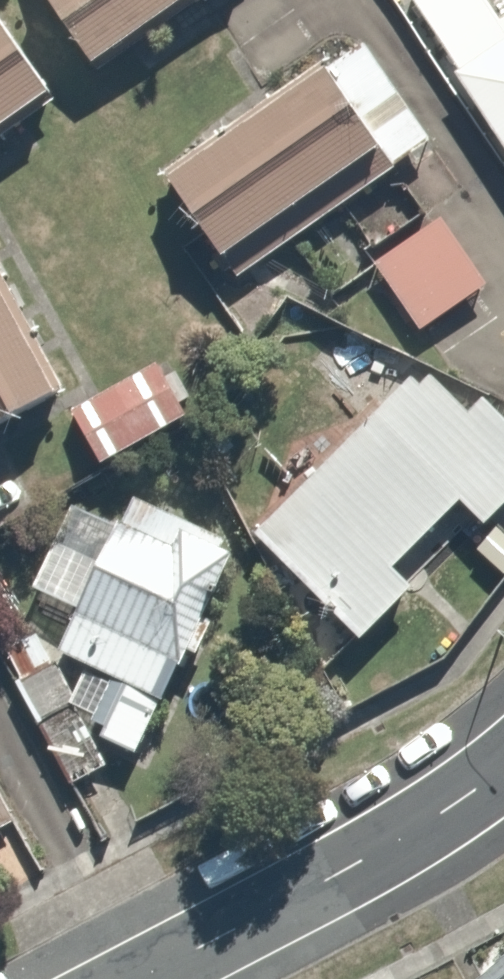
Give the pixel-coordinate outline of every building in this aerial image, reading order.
[(95,60),(176,0),(50,0),(95,60)] [(503,153),(503,17),(498,21),(486,0),(409,0),(503,153)] [(0,34),(0,124),(42,93),(0,34)] [(361,36),(170,161),(238,265),(429,140),(361,36)] [(435,216),(370,263),(414,324),(479,277),(435,216)] [(53,388),(0,291),(0,417),(53,388)] [(189,419),(145,357),(68,411),(112,474),(189,419)] [(251,531),(355,642),(503,501),(503,410),(488,392),(467,412),(425,367),(251,531)] [(164,682),(177,687),(204,612),(239,516),(126,474),(60,654),(113,673),(120,676),(100,732),(140,747),(164,682)] [(45,623),(3,643),(20,679),(13,682),(63,786),(112,762),(97,731),(55,644),(45,623)] [(10,816),(0,797),(0,821),(10,816)] [(474,978),(503,978),(503,953),(474,978)]
